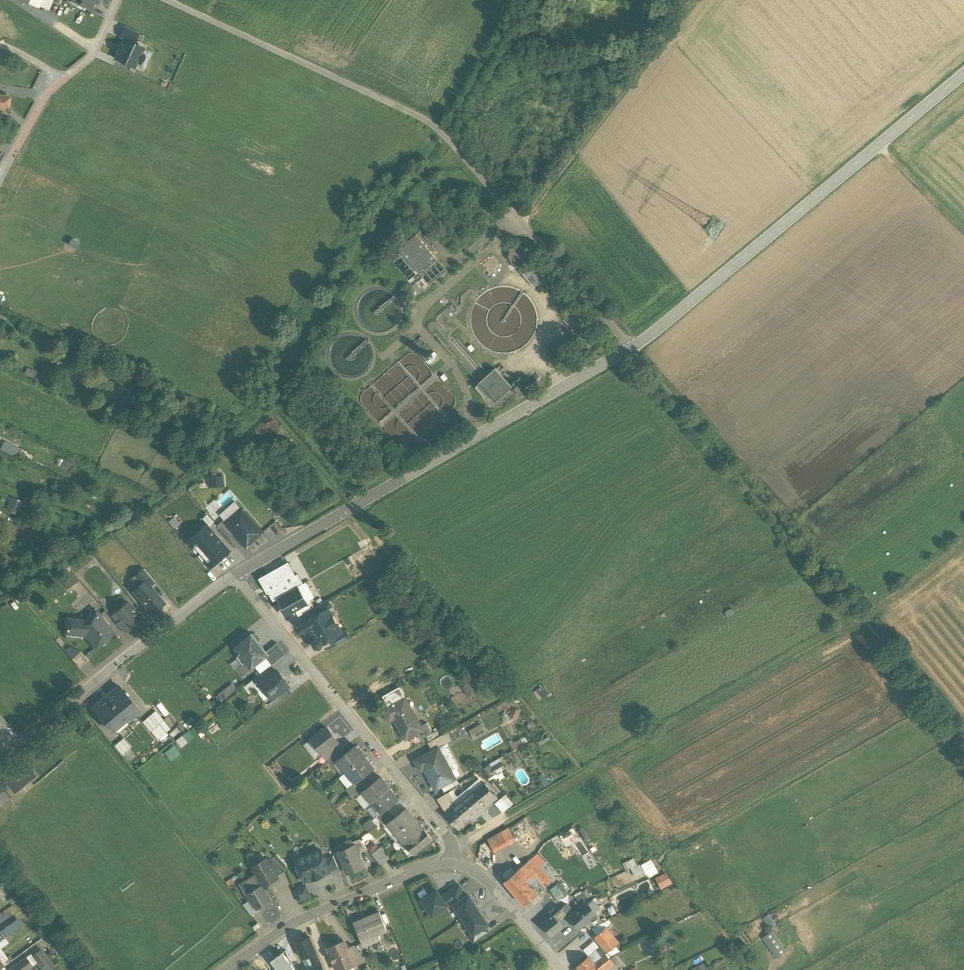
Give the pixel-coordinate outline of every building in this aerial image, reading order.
[(28,4),(38,8),(42,0),(29,0),(28,3),(28,4)] [(85,0),(84,0),(81,5),(93,12),(96,6),(85,0)] [(125,40),(135,45),(140,34),(125,27),(120,37),(125,40)] [(118,54),(116,59),(134,68),(137,62),(141,64),(145,56),(141,54),(144,49),(135,45),(125,40),(122,46),(121,46),(117,53),(118,54)] [(4,111),(5,110),(5,107),(6,107),(7,107),(7,106),(8,106),(10,98),(6,96),(0,96),(0,111),(4,111)] [(13,110),(9,107),(8,106),(7,106),(7,107),(6,107),(5,107),(5,110),(5,111),(9,114),(13,110),(12,110),(13,110)] [(436,258),(416,235),(398,250),(419,273),(436,258)] [(66,243),(74,248),(78,242),(70,237),(66,243)] [(527,260),(528,256),(527,252),(525,249),(522,247),(518,247),(515,247),(511,249),(509,253),(509,256),(509,260),(512,263),(515,265),(518,266),(522,265),(525,263),(527,260)] [(493,256),(482,266),(491,276),(502,266),(493,256)] [(536,263),(523,275),(534,288),(547,276),(536,263)] [(446,295),(439,301),(443,306),(450,300),(446,295)] [(455,302),(449,307),(455,314),(458,311),(456,309),(459,306),(455,302)] [(577,310),(564,321),(588,348),(598,339),(584,323),(586,321),(577,310)] [(422,339),(416,345),(420,349),(426,344),(422,339)] [(495,369),(478,384),(479,385),(475,388),(484,399),(488,396),(494,403),(512,387),(495,369)] [(526,391),(520,384),(513,390),(519,397),(526,391)] [(18,455),(20,447),(0,440),(0,448),(18,455)] [(224,475),(208,476),(208,487),(225,486),(224,475)] [(16,514),(21,502),(12,498),(7,510),(16,514)] [(235,536),(246,548),(262,535),(241,510),(225,524),(235,536)] [(207,525),(209,527),(214,524),(207,516),(203,520),(207,525)] [(229,541),(235,536),(225,524),(223,521),(217,526),(229,541)] [(210,571),(231,552),(209,527),(207,525),(186,544),(210,571)] [(273,602),(303,585),(297,575),(295,576),(288,563),(258,580),(267,595),(268,594),(273,602)] [(155,583),(144,570),(136,576),(141,582),(144,580),(150,587),(155,583)] [(68,590),(80,580),(74,572),(62,582),(68,590)] [(150,587),(144,580),(141,582),(137,585),(139,588),(134,592),(153,614),(165,604),(150,587)] [(307,603),(298,588),(277,600),(282,609),(280,611),(285,619),(295,613),(308,606),(307,603)] [(80,603),(84,611),(98,604),(92,592),(86,596),(88,599),(80,603)] [(327,601),(313,609),(317,616),(327,610),(328,610),(331,609),(327,601)] [(298,617),(313,609),(309,602),(307,603),(308,606),(295,613),(298,617)] [(136,610),(133,607),(131,607),(129,604),(117,614),(123,621),(130,630),(131,631),(143,621),(136,612),(136,610)] [(317,616),(300,626),(304,634),(309,631),(315,641),(312,645),(315,649),(320,649),(322,645),(331,640),(341,634),(337,627),(336,626),(333,628),(329,620),(332,619),(332,617),(328,610),(327,610),(317,616)] [(114,635),(97,613),(85,622),(69,620),(67,632),(88,635),(98,647),(114,635)] [(339,626),(333,616),(332,617),(332,619),(329,620),(333,628),(336,626),(337,627),(339,626)] [(130,630),(123,621),(117,625),(125,634),(130,630)] [(341,634),(331,640),(335,647),(349,639),(344,632),(341,634)] [(266,653),(252,635),(234,649),(239,656),(236,658),(242,666),(245,663),(251,671),(266,659),(269,657),(266,653)] [(271,666),(285,655),(277,645),(266,653),(269,657),(266,659),(271,666)] [(82,653),(72,660),(80,670),(89,662),(82,653)] [(267,669),(253,680),(258,687),(261,685),(272,676),(267,669)] [(288,687),(277,672),(272,676),(261,685),(269,695),(269,698),(271,700),(274,700),(276,699),(277,696),(288,687)] [(232,683),(217,694),(221,700),(236,690),(232,683)] [(534,690),(538,699),(548,695),(544,685),(534,690)] [(137,709),(119,687),(92,709),(111,731),(137,709)] [(422,728),(405,700),(384,712),(390,722),(394,720),(406,740),(417,734),(423,731),(422,728)] [(164,721),(156,712),(152,716),(159,725),(164,721)] [(0,716),(0,725),(1,727),(5,731),(10,727),(0,716)] [(152,716),(143,723),(150,732),(151,732),(159,725),(152,716)] [(523,720),(517,718),(514,725),(520,727),(523,720)] [(423,731),(417,734),(421,741),(433,734),(428,724),(422,728),(423,731)] [(461,734),(466,742),(485,732),(480,724),(461,734)] [(159,725),(151,732),(158,741),(166,734),(159,725)] [(337,743),(326,728),(311,740),(322,755),(335,745),(337,743)] [(180,747),(194,737),(189,731),(176,741),(180,747)] [(485,733),(475,738),(479,746),(489,740),(485,733)] [(442,735),(428,743),(432,752),(438,749),(439,749),(447,745),(442,735)] [(131,748),(124,739),(114,747),(122,756),(131,748)] [(340,751),(335,745),(322,755),(327,761),(329,759),(340,751)] [(170,760),(179,754),(173,746),(164,752),(170,760)] [(344,756),(337,761),(338,762),(346,772),(364,758),(355,747),(344,756)] [(449,773),(436,751),(439,749),(438,749),(432,752),(415,762),(421,772),(424,770),(436,790),(456,779),(451,772),(449,773)] [(340,751),(329,759),(334,765),(338,762),(337,761),(344,756),(340,751)] [(364,758),(346,772),(355,783),(362,777),(373,768),(364,758)] [(504,769),(498,760),(489,765),(489,766),(494,774),(504,769)] [(27,766),(5,784),(15,796),(37,778),(27,766)] [(494,774),(489,766),(482,771),(486,779),(494,774)] [(362,777),(355,783),(351,786),(355,791),(366,782),(362,777)] [(370,786),(362,792),(363,793),(372,803),(389,789),(380,777),(370,786)] [(366,782),(355,791),(359,796),(363,793),(362,792),(370,786),(366,782)] [(455,809),(447,815),(458,828),(471,817),(473,819),(496,800),(483,786),(455,809)] [(389,789),(372,803),(380,813),(380,814),(387,808),(398,799),(389,789)] [(449,793),(438,800),(447,815),(455,809),(451,802),(453,800),(449,793)] [(387,808),(380,814),(380,813),(376,817),(380,822),(391,813),(387,808)] [(395,817),(388,823),(388,824),(397,834),(415,820),(405,808),(395,817)] [(391,813),(380,822),(384,827),(388,824),(388,823),(395,817),(391,813)] [(415,820),(397,834),(406,845),(424,830),(423,830),(420,826),(415,820)] [(406,845),(405,845),(413,855),(432,839),(425,829),(424,830),(406,845)] [(509,829),(487,841),(493,852),(515,839),(509,829)] [(368,850),(359,840),(352,843),(354,846),(358,854),(368,850)] [(358,854),(354,846),(338,853),(347,874),(363,867),(358,854)] [(389,857),(381,847),(377,851),(384,861),(389,857)] [(320,850),(295,861),(297,867),(296,867),(295,870),(296,874),(300,876),(301,875),(304,883),(312,880),(312,881),(322,876),(329,872),(324,860),(320,850)] [(384,861),(377,851),(372,855),(380,865),(384,861)] [(333,857),(324,860),(329,872),(338,868),(333,857)] [(284,870),(273,858),(267,861),(277,877),(285,872),(284,870)] [(658,872),(651,859),(637,865),(633,858),(625,862),(633,877),(646,871),(649,877),(658,872)] [(542,871),(532,859),(526,864),(535,874),(534,875),(535,876),(542,871)] [(267,861),(266,860),(252,868),(264,887),(278,879),(277,877),(267,861)] [(535,874),(526,864),(517,871),(526,881),(534,875),(535,874)] [(517,871),(504,882),(515,895),(528,883),(526,881),(517,871)] [(542,871),(535,876),(545,888),(552,882),(542,871)] [(667,875),(657,879),(661,886),(670,882),(667,875)] [(254,876),(239,885),(249,902),(251,900),(257,910),(270,902),(254,876)] [(549,890),(558,901),(569,893),(560,881),(549,890)] [(528,883),(515,895),(525,906),(538,895),(528,883)] [(306,886),(293,891),(298,903),(311,898),(306,886)] [(459,886),(444,896),(447,901),(448,901),(463,891),(459,886)] [(437,891),(422,901),(432,916),(450,905),(448,901),(447,901),(444,896),(441,897),(437,891)] [(463,891),(448,901),(450,905),(452,907),(454,906),(453,905),(466,896),(463,891)] [(466,896),(453,905),(454,906),(463,920),(478,910),(468,895),(466,896)] [(249,902),(243,905),(252,917),(259,912),(257,910),(251,900),(249,902)] [(575,913),(569,918),(571,920),(579,929),(584,924),(589,920),(590,921),(596,915),(597,915),(586,903),(575,913)] [(575,913),(567,904),(561,908),(566,914),(569,918),(575,913)] [(561,908),(554,915),(559,921),(566,914),(561,908)] [(478,910),(463,920),(473,935),(485,927),(488,925),(478,910)] [(379,913),(354,924),(363,947),(380,940),(378,935),(387,931),(379,913)] [(779,923),(773,913),(764,919),(770,929),(779,923)] [(566,914),(559,921),(563,927),(571,920),(569,918),(566,914)] [(554,915),(541,925),(551,937),(563,927),(559,921),(554,915)] [(596,915),(590,921),(589,920),(584,924),(589,930),(602,923),(596,915)] [(18,917),(2,929),(7,936),(23,924),(18,917)] [(261,928),(258,923),(252,928),(256,932),(261,928)] [(485,927),(473,935),(470,936),(474,942),(489,933),(485,927)] [(606,928),(595,937),(602,945),(596,950),(602,957),(606,954),(618,944),(606,928)] [(786,952),(773,932),(762,939),(776,959),(786,952)] [(14,936),(0,946),(0,955),(18,942),(14,936)] [(310,938),(296,944),(302,959),(309,957),(316,953),(310,938)] [(344,942),(328,949),(337,969),(344,969),(365,961),(354,947),(347,950),(344,942)] [(585,960),(583,957),(577,962),(579,964),(576,967),(579,969),(596,969),(609,958),(606,954),(602,957),(596,950),(585,960)] [(50,962),(41,951),(33,958),(41,968),(50,962)] [(292,966),(285,951),(270,962),(277,969),(294,969),(292,966)] [(316,953),(309,957),(313,967),(321,964),(316,953)] [(309,957),(302,959),(307,969),(313,967),(309,957)] [(596,969),(619,969),(613,964),(613,963),(609,958),(596,969)] [(33,967),(27,959),(12,969),(29,969),(33,967)] [(617,960),(613,963),(613,964),(619,969),(623,967),(617,960)]
